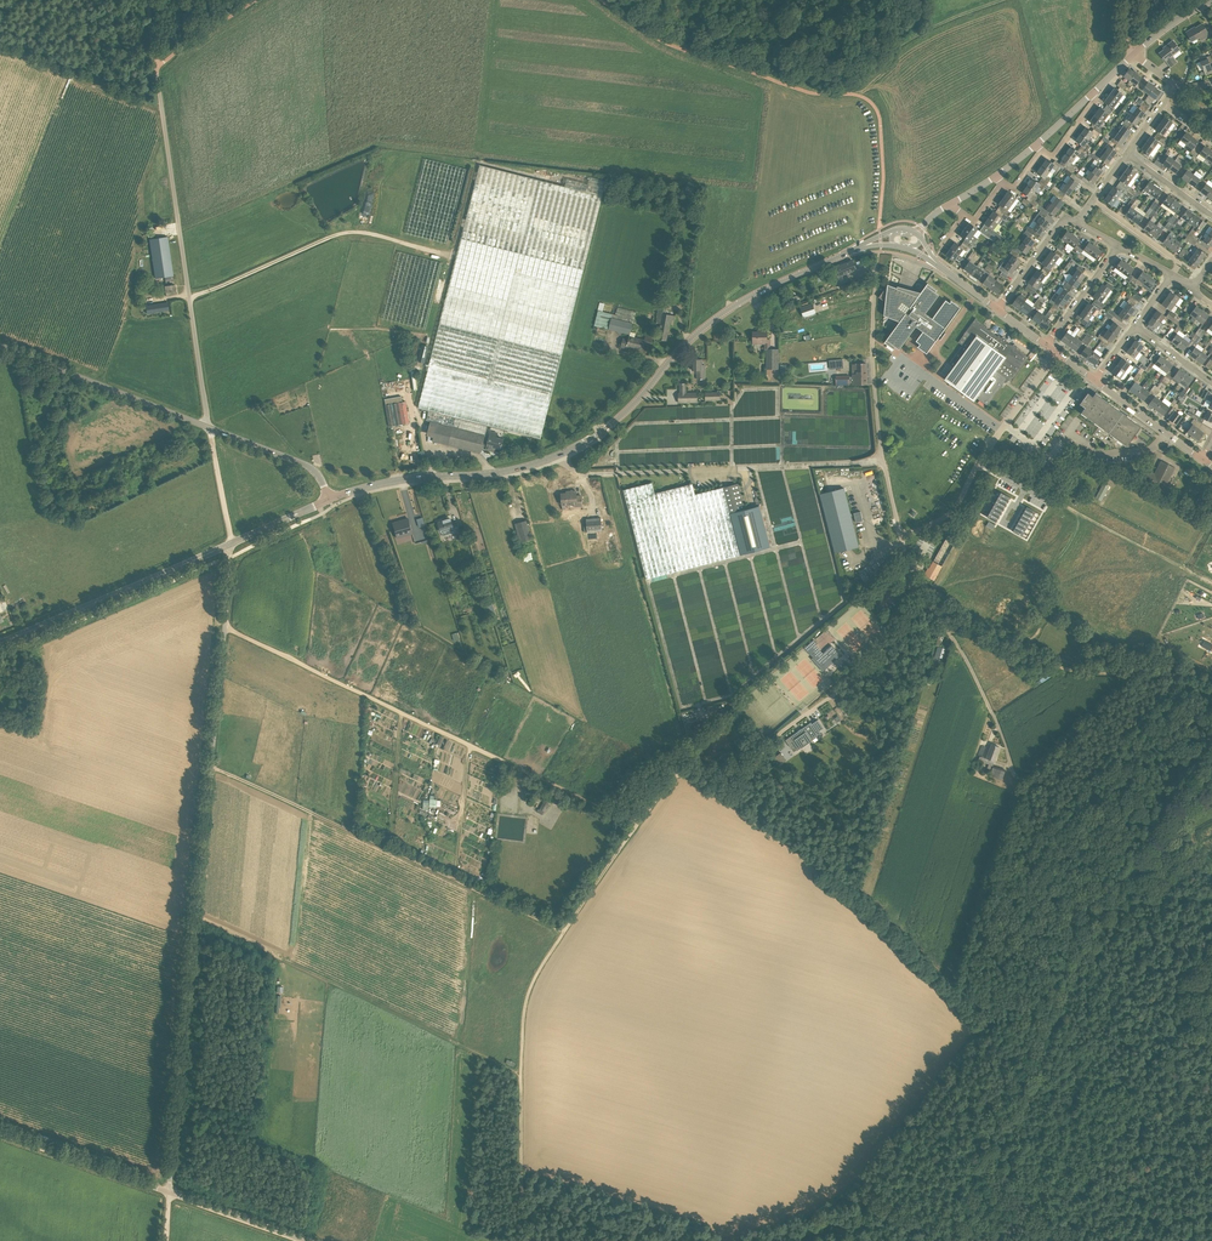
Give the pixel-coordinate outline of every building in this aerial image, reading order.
[(1202,24),(1193,30),(1192,29),(1186,32),(1192,42),(1199,37),(1201,41),(1210,35),(1202,24)] [(1180,49),(1173,41),(1166,46),(1167,48),(1160,53),(1166,61),(1166,60),(1171,67),(1177,62),(1172,56),(1180,49)] [(1210,55),(1207,57),(1207,58),(1200,61),(1200,62),(1196,64),(1199,71),(1203,69),(1205,75),(1210,73),(1208,68),(1211,67),(1210,64),(1211,63),(1211,59),(1210,55)] [(1130,81),(1136,73),(1129,68),(1123,76),(1130,81)] [(1140,81),(1142,77),(1136,73),(1130,81),(1136,85),(1135,86),(1138,89),(1143,83),(1140,81)] [(1124,90),(1127,85),(1121,80),(1117,85),(1120,87),(1124,90)] [(1155,87),(1148,82),(1146,85),(1143,83),(1138,89),(1142,91),(1143,90),(1149,95),(1155,87)] [(1110,95),(1118,101),(1123,94),(1124,95),(1126,92),(1124,90),(1120,87),(1118,90),(1115,88),(1110,95)] [(1155,87),(1149,95),(1155,99),(1158,95),(1161,91),(1155,87)] [(1113,107),(1118,101),(1110,95),(1105,102),(1108,104),(1106,107),(1112,112),(1114,108),(1113,107)] [(1141,105),(1139,108),(1137,107),(1134,105),(1129,111),(1132,113),(1141,119),(1145,113),(1147,110),(1141,105)] [(1108,114),(1110,115),(1112,112),(1106,107),(1104,110),(1100,108),(1095,115),(1104,121),(1108,114)] [(1132,113),(1128,119),(1127,119),(1126,119),(1125,118),(1124,120),(1125,121),(1124,122),(1131,126),(1133,123),(1136,126),(1141,119),(1132,113)] [(1104,121),(1095,115),(1090,121),(1094,124),(1091,127),(1094,128),(1097,131),(1100,133),(1102,131),(1101,129),(1099,127),(1104,121)] [(1165,117),(1160,123),(1168,129),(1173,123),(1165,117)] [(1124,122),(1122,125),(1123,126),(1118,132),(1127,138),(1131,132),(1128,129),(1131,126),(1124,122)] [(1171,131),(1168,129),(1160,123),(1155,129),(1158,132),(1156,135),(1165,141),(1167,138),(1166,137),(1171,131)] [(1100,133),(1097,131),(1094,128),(1092,131),(1086,127),(1081,134),(1088,140),(1091,136),(1096,139),(1100,133)] [(1186,132),(1183,130),(1178,136),(1181,138),(1180,140),(1186,145),(1192,136),(1186,132)] [(1127,138),(1118,132),(1114,138),(1113,137),(1110,141),(1117,145),(1119,142),(1122,144),(1127,138)] [(1088,140),(1081,134),(1076,141),(1082,145),(1079,148),(1086,153),(1090,147),(1086,143),(1088,140)] [(1165,141),(1156,135),(1154,138),(1151,135),(1146,142),(1154,148),(1158,143),(1163,147),(1166,142),(1165,141)] [(1195,152),(1199,146),(1197,144),(1199,141),(1192,136),(1186,145),(1187,145),(1192,149),(1190,152),(1190,153),(1191,154),(1193,155),(1195,152)] [(1150,154),(1154,148),(1146,142),(1141,148),(1147,152),(1150,154)] [(1103,150),(1113,157),(1117,151),(1110,145),(1108,149),(1105,147),(1103,150)] [(1211,150),(1205,146),(1203,149),(1199,146),(1195,152),(1198,154),(1199,155),(1199,154),(1205,158),(1211,150)] [(1086,153),(1079,148),(1077,151),(1072,147),(1067,154),(1074,159),(1077,156),(1081,159),(1086,153)] [(1103,150),(1100,153),(1103,155),(1100,158),(1108,164),(1113,157),(1103,150)] [(1169,156),(1171,153),(1167,151),(1165,155),(1164,155),(1160,161),(1163,164),(1162,164),(1169,169),(1175,160),(1169,156)] [(1067,154),(1062,160),(1067,165),(1065,168),(1072,173),(1076,166),(1071,163),(1074,159),(1067,154)] [(452,227),(465,167),(424,159),(409,227),(411,227),(410,234),(447,242),(450,227),(452,227)] [(1062,165),(1059,163),(1055,160),(1053,163),(1047,159),(1042,166),(1050,171),(1052,168),(1057,171),(1062,165)] [(1175,160),(1169,169),(1175,173),(1178,170),(1181,172),(1185,166),(1187,163),(1184,161),(1181,165),(1175,160)] [(1088,170),(1098,177),(1103,170),(1101,169),(1104,166),(1098,162),(1093,168),(1091,166),(1088,170)] [(418,408),(429,411),(427,420),(430,421),(430,422),(430,424),(427,435),(434,437),(432,441),(449,445),(481,453),(482,446),(487,447),(486,449),(492,451),(493,447),(501,449),(502,445),(503,443),(502,443),(503,439),(497,437),(498,433),(491,431),(490,436),(488,443),(484,442),(488,426),(541,439),(584,269),(606,181),(590,177),(588,184),(567,179),(565,186),(480,165),(461,238),(418,408)] [(1041,180),(1047,185),(1047,184),(1052,179),(1050,178),(1047,175),(1050,171),(1042,166),(1037,173),(1043,177),(1041,180)] [(1124,173),(1132,179),(1137,173),(1137,172),(1128,166),(1124,173)] [(1188,169),(1189,168),(1185,166),(1181,172),(1184,175),(1181,178),(1188,182),(1194,174),(1188,169)] [(1062,170),(1070,176),(1072,173),(1065,168),(1064,167),(1062,170)] [(1098,177),(1088,170),(1085,174),(1088,175),(1086,178),(1093,184),(1098,177)] [(1132,179),(1124,173),(1119,179),(1128,185),(1132,179)] [(1194,174),(1188,182),(1194,187),(1197,184),(1199,186),(1204,180),(1201,177),(1200,178),(1194,174)] [(1071,177),(1070,178),(1066,184),(1074,189),(1078,183),(1071,177)] [(1038,183),(1033,179),(1027,186),(1035,191),(1038,188),(1042,191),(1045,188),(1047,190),(1050,187),(1050,186),(1047,184),(1047,185),(1041,180),(1038,183)] [(1199,186),(1203,188),(1200,191),(1207,196),(1211,189),(1211,187),(1207,183),(1207,182),(1204,180),(1199,186)] [(1052,188),(1058,193),(1060,190),(1054,186),(1056,183),(1053,181),(1052,184),(1050,186),(1052,188)] [(1156,186),(1150,181),(1143,190),(1150,194),(1156,186)] [(1066,184),(1061,190),(1069,196),(1074,189),(1066,184)] [(1030,203),(1032,204),(1035,207),(1037,203),(1038,203),(1035,201),(1037,198),(1032,195),(1035,191),(1027,186),(1023,192),(1028,197),(1026,200),(1030,203)] [(1162,191),(1156,186),(1150,194),(1156,199),(1162,191)] [(1132,199),(1134,196),(1128,191),(1125,195),(1114,187),(1109,193),(1117,199),(1120,196),(1126,201),(1129,196),(1132,199)] [(1052,188),(1050,192),(1056,196),(1055,197),(1056,197),(1052,203),(1059,209),(1064,202),(1061,200),(1063,197),(1058,193),(1052,188)] [(1016,198),(1013,195),(1008,192),(1003,198),(1012,204),(1016,198)] [(1109,193),(1104,199),(1113,206),(1117,199),(1109,193)] [(1175,200),(1169,195),(1161,205),(1167,210),(1175,200)] [(1008,216),(1010,212),(1008,210),(1012,204),(1003,198),(999,204),(1005,208),(1002,212),(1008,216)] [(1030,203),(1024,198),(1021,202),(1028,207),(1030,203)] [(361,217),(369,219),(372,200),(364,199),(361,217)] [(1181,204),(1175,200),(1167,210),(1174,215),(1181,204)] [(1052,203),(1047,210),(1049,212),(1054,215),(1059,209),(1052,203)] [(1131,220),(1137,211),(1134,209),(1136,207),(1133,204),(1125,215),(1131,220)] [(1040,205),(1038,208),(1041,211),(1047,215),(1049,212),(1040,205)] [(1194,213),(1187,209),(1181,217),(1188,222),(1194,213)] [(1008,216),(1002,212),(999,215),(994,211),(989,217),(998,223),(1002,226),(1006,220),(1008,221),(1010,218),(1008,216)] [(1047,215),(1041,211),(1038,214),(1042,217),(1037,223),(1045,228),(1049,222),(1044,218),(1047,215)] [(1144,216),(1137,211),(1131,220),(1138,224),(1144,216)] [(1194,213),(1188,222),(1194,226),(1200,218),(1194,213)] [(989,217),(985,223),(990,227),(988,231),(997,238),(1001,241),(1004,238),(996,232),(993,229),(998,223),(989,217)] [(1156,225),(1150,220),(1144,229),(1150,233),(1156,225)] [(978,229),(969,223),(965,229),(973,235),(978,229)] [(1037,223),(1033,229),(1029,226),(1026,230),(1033,234),(1035,231),(1040,234),(1045,228),(1037,223)] [(1163,230),(1156,225),(1150,233),(1157,238),(1163,230)] [(963,243),(969,247),(970,248),(973,245),(978,239),(973,235),(965,229),(960,235),(965,239),(963,243)] [(1026,230),(1024,233),(1027,236),(1023,242),(1031,248),(1035,242),(1030,238),(1033,234),(1026,230)] [(997,238),(988,231),(985,235),(994,242),(997,238)] [(1074,235),(1067,231),(1062,239),(1068,243),(1074,235)] [(1169,247),(1175,239),(1169,234),(1163,243),(1169,247)] [(1204,241),(1211,247),(1211,246),(1211,237),(1208,234),(1205,238),(1201,236),(1199,239),(1193,234),(1191,237),(1197,242),(1202,245),(1204,241)] [(1077,251),(1082,245),(1078,242),(1080,240),(1074,235),(1068,243),(1074,247),(1071,251),(1075,254),(1077,251)] [(156,278),(165,277),(167,286),(165,286),(166,295),(176,294),(167,237),(150,239),(156,278)] [(1194,246),(1197,242),(1191,237),(1188,242),(1194,246)] [(1182,244),(1175,239),(1169,247),(1176,252),(1182,244)] [(959,255),(964,249),(966,251),(969,247),(963,243),(960,246),(955,242),(950,248),(959,255)] [(1031,248),(1023,242),(1019,248),(1015,246),(1012,249),(1019,254),(1021,250),(1026,254),(1031,248)] [(1082,245),(1077,251),(1081,253),(1084,250),(1090,254),(1096,247),(1089,242),(1086,247),(1082,245)] [(1059,243),(1056,247),(1062,251),(1065,247),(1063,246),(1060,244),(1059,243)] [(1102,251),(1096,247),(1090,254),(1096,259),(1096,258),(1100,253),(1102,251)] [(959,255),(950,248),(946,255),(955,261),(956,259),(959,261),(958,263),(962,266),(966,260),(959,255)] [(1189,252),(1183,248),(1179,254),(1182,256),(1185,253),(1187,255),(1189,252)] [(1206,254),(1198,248),(1193,254),(1201,261),(1206,254)] [(1009,261),(1017,267),(1021,261),(1016,257),(1019,254),(1012,249),(1010,253),(1013,255),(1009,261)] [(1059,256),(1060,257),(1063,254),(1057,250),(1055,253),(1052,251),(1047,257),(1055,263),(1059,256)] [(971,274),(977,266),(970,261),(976,254),(973,252),(966,260),(969,262),(964,269),(971,274)] [(1201,261),(1193,254),(1188,261),(1197,267),(1201,261)] [(1047,257),(1042,263),(1045,265),(1043,269),(1049,273),(1051,270),(1050,269),(1055,263),(1047,257)] [(1072,258),(1067,267),(1074,272),(1080,263),(1072,258)] [(853,260),(836,267),(837,269),(833,270),(836,277),(840,276),(840,277),(844,276),(843,274),(856,269),(853,260)] [(1117,266),(1116,268),(1113,271),(1120,275),(1122,272),(1128,264),(1121,260),(1120,261),(1119,260),(1117,261),(1116,263),(1116,265),(1117,266)] [(427,328),(440,263),(430,261),(419,262),(418,263),(416,269),(413,269),(410,270),(405,271),(404,275),(405,278),(401,277),(402,287),(401,286),(400,290),(402,293),(402,296),(404,300),(408,301),(407,308),(404,308),(407,309),(406,313),(404,313),(403,308),(402,313),(403,316),(400,317),(401,323),(427,328)] [(1007,270),(1012,273),(1017,267),(1009,261),(1007,265),(1003,262),(1001,265),(998,269),(1004,273),(1007,270)] [(1085,262),(1082,266),(1088,270),(1090,266),(1085,262)] [(1131,280),(1134,276),(1130,274),(1134,269),(1128,264),(1122,272),(1128,276),(1125,280),(1129,283),(1131,280)] [(978,279),(984,271),(977,266),(971,274),(978,279)] [(1073,276),(1081,282),(1086,275),(1083,273),(1085,270),(1078,266),(1076,269),(1077,270),(1073,276)] [(1049,273),(1043,269),(1041,271),(1038,269),(1033,276),(1041,282),(1045,275),(1047,276),(1049,273)] [(1142,285),(1143,283),(1149,276),(1143,271),(1139,276),(1136,274),(1134,276),(1131,280),(1135,282),(1141,286),(1142,285)] [(989,275),(983,283),(990,288),(996,280),(989,275)] [(1110,275),(1108,278),(1113,283),(1116,279),(1110,275)] [(1033,290),(1035,292),(1037,289),(1036,288),(1041,282),(1033,276),(1028,282),(1031,284),(1029,287),(1033,290)] [(1065,285),(1071,289),(1073,286),(1076,288),(1081,282),(1073,276),(1068,282),(1067,282),(1065,284),(1065,285)] [(1149,276),(1143,283),(1151,289),(1150,291),(1152,293),(1157,285),(1154,282),(1155,280),(1149,276)] [(996,280),(990,288),(997,294),(1003,286),(996,280)] [(1110,290),(1112,291),(1114,287),(1107,282),(1105,286),(1103,284),(1098,290),(1106,296),(1110,290)] [(927,353),(936,341),(938,337),(941,339),(940,340),(941,340),(946,333),(945,333),(943,332),(961,307),(951,300),(950,300),(951,301),(950,303),(946,300),(932,319),(925,314),(939,295),(935,292),(936,290),(937,291),(937,290),(928,283),(913,304),(908,302),(908,301),(908,300),(907,300),(906,300),(905,301),(904,300),(903,300),(903,299),(888,288),(886,287),(879,297),(885,302),(884,315),(900,321),(889,336),(884,342),(888,345),(894,349),(893,348),(895,346),(899,349),(916,326),(918,328),(923,332),(916,341),(920,344),(918,347),(917,346),(922,350),(927,353)] [(1071,289),(1065,285),(1063,288),(1064,289),(1059,295),(1067,301),(1072,294),(1069,292),(1071,289)] [(1106,296),(1098,290),(1093,297),(1096,299),(1094,302),(1102,308),(1104,305),(1101,302),(1106,296)] [(1175,304),(1180,298),(1171,291),(1166,298),(1175,304)] [(1136,293),(1133,297),(1136,299),(1139,302),(1142,298),(1136,293)] [(1128,294),(1126,297),(1129,299),(1127,302),(1128,303),(1123,309),(1131,315),(1136,308),(1133,306),(1135,303),(1134,302),(1136,299),(1133,297),(1128,294)] [(1036,307),(1043,298),(1040,295),(1039,297),(1033,305),(1036,307)] [(1059,295),(1054,301),(1051,299),(1049,302),(1051,304),(1053,305),(1057,308),(1059,305),(1062,307),(1067,301),(1059,295)] [(1025,301),(1027,298),(1024,296),(1022,299),(1018,296),(1012,304),(1019,309),(1025,301)] [(1043,298),(1036,307),(1039,309),(1046,300),(1043,298)] [(1162,304),(1170,310),(1170,311),(1175,304),(1166,298),(1162,304)] [(1025,301),(1019,309),(1027,315),(1032,307),(1025,301)] [(1094,302),(1092,304),(1089,302),(1084,309),(1092,315),(1097,309),(1100,311),(1102,308),(1094,302)] [(168,303),(146,306),(147,314),(169,310),(168,303)] [(671,320),(674,320),(676,316),(666,314),(667,306),(660,304),(657,323),(661,324),(658,339),(667,340),(671,320)] [(812,304),(801,308),(804,317),(816,313),(812,304)] [(1045,316),(1039,324),(1046,329),(1052,321),(1049,319),(1054,311),(1057,313),(1059,310),(1057,308),(1053,305),(1051,308),(1048,312),(1045,316)] [(1196,320),(1203,310),(1196,306),(1194,309),(1191,307),(1187,312),(1190,315),(1192,317),(1190,320),(1194,323),(1196,320)] [(616,315),(598,310),(595,325),(630,334),(631,332),(633,323),(636,312),(618,307),(616,315)] [(1092,321),(1089,319),(1092,315),(1084,309),(1079,315),(1083,318),(1081,322),(1088,327),(1092,321)] [(1123,309),(1119,315),(1118,314),(1115,317),(1122,322),(1124,319),(1127,321),(1131,315),(1123,309)] [(1165,316),(1157,310),(1153,317),(1161,322),(1165,316)] [(1209,315),(1203,310),(1196,320),(1202,324),(1209,315)] [(1045,316),(1041,313),(1038,311),(1032,319),(1039,324),(1045,316)] [(1156,329),(1161,322),(1153,317),(1148,323),(1149,324),(1147,327),(1153,331),(1155,328),(1156,329)] [(945,379),(974,401),(976,397),(985,404),(987,406),(988,404),(1001,386),(1003,385),(1007,379),(1009,380),(1011,382),(1013,380),(1027,360),(1029,357),(1027,356),(1019,350),(1017,348),(1013,345),(1010,344),(1001,337),(999,335),(998,336),(986,328),(987,326),(984,325),(983,324),(978,320),(976,318),(974,320),(966,332),(964,334),(966,335),(969,337),(950,363),(954,366),(945,379)] [(1068,345),(1074,337),(1076,335),(1076,334),(1082,326),(1076,322),(1074,325),(1077,327),(1071,335),(1067,332),(1063,337),(1061,340),(1068,345)] [(1108,329),(1116,335),(1122,328),(1114,322),(1111,326),(1108,324),(1105,327),(1108,329)] [(1102,340),(1108,345),(1110,341),(1111,342),(1116,335),(1108,329),(1106,332),(1103,330),(1098,337),(1102,340)] [(779,349),(770,349),(770,339),(767,339),(767,330),(761,331),(761,332),(753,332),(753,343),(765,343),(765,352),(766,352),(767,369),(778,369),(779,349)] [(1183,338),(1177,333),(1171,341),(1177,346),(1183,338)] [(645,340),(635,338),(629,336),(629,340),(623,339),(621,347),(627,349),(627,348),(634,350),(635,348),(643,350),(644,344),(651,346),(653,338),(646,336),(645,340)] [(1076,351),(1081,342),(1074,337),(1068,345),(1076,351)] [(1190,342),(1183,338),(1177,346),(1184,350),(1190,342)] [(1144,345),(1136,340),(1131,346),(1139,352),(1144,356),(1146,352),(1141,349),(1144,345)] [(429,347),(423,346),(419,356),(426,358),(429,347)] [(1093,351),(1086,346),(1086,347),(1081,354),(1087,359),(1093,351)] [(1134,358),(1139,352),(1131,346),(1127,352),(1134,358)] [(1202,351),(1195,347),(1190,355),(1196,359),(1202,351)] [(1101,357),(1093,351),(1087,359),(1095,365),(1101,357)] [(1208,356),(1202,351),(1196,359),(1202,364),(1208,356)] [(1161,368),(1167,360),(1160,356),(1159,358),(1156,356),(1152,361),(1145,371),(1148,373),(1155,364),(1161,368)] [(1122,358),(1117,365),(1125,371),(1130,364),(1122,358)] [(702,359),(692,359),(692,370),(697,370),(697,379),(705,379),(705,365),(702,365),(702,359)] [(1139,366),(1141,367),(1145,371),(1152,361),(1149,359),(1145,366),(1142,363),(1139,366)] [(1167,360),(1161,368),(1167,373),(1173,365),(1167,360)] [(866,363),(857,364),(852,365),(853,374),(853,376),(849,376),(849,375),(836,375),(836,385),(867,384),(866,363)] [(940,373),(945,376),(953,366),(948,363),(940,373)] [(1117,365),(1112,373),(1120,378),(1125,371),(1117,365)] [(1179,369),(1175,375),(1172,379),(1178,384),(1179,382),(1185,374),(1179,369)] [(415,371),(410,372),(413,390),(418,389),(415,371)] [(1185,374),(1179,382),(1185,387),(1187,385),(1191,379),(1185,374)] [(1142,387),(1135,382),(1129,390),(1137,395),(1142,387)] [(698,393),(686,393),(686,383),(680,383),(680,393),(679,393),(679,403),(698,402),(698,393)] [(1190,387),(1187,385),(1185,387),(1181,392),(1179,395),(1181,396),(1182,397),(1186,392),(1187,392),(1190,387)] [(1142,387),(1137,395),(1144,400),(1149,392),(1142,387)] [(1190,388),(1186,394),(1190,397),(1194,391),(1190,388)] [(1210,393),(1205,390),(1201,397),(1206,400),(1207,399),(1211,401),(1209,404),(1211,406),(1211,397),(1209,395),(1210,393)] [(721,392),(720,392),(705,392),(705,400),(721,400),(721,392)] [(1128,419),(1126,417),(1127,416),(1119,410),(1118,411),(1108,404),(1109,403),(1101,397),(1100,398),(1095,394),(1092,398),(1087,395),(1088,393),(1080,404),(1085,407),(1081,413),(1115,437),(1128,419)] [(406,401),(403,402),(402,396),(385,400),(386,405),(390,426),(410,423),(406,401)] [(1156,409),(1162,402),(1155,396),(1149,404),(1156,409)] [(1169,407),(1162,402),(1156,409),(1163,415),(1169,407)] [(1175,411),(1176,409),(1173,407),(1168,413),(1171,415),(1169,419),(1172,421),(1171,422),(1175,424),(1175,423),(1176,424),(1182,416),(1175,411)] [(1202,412),(1200,416),(1211,422),(1211,420),(1211,413),(1208,410),(1208,411),(1203,408),(1201,412),(1202,412)] [(1194,418),(1191,423),(1192,425),(1187,432),(1198,440),(1204,432),(1199,429),(1203,424),(1197,420),(1194,418)] [(1141,426),(1132,419),(1130,421),(1128,419),(1115,437),(1127,446),(1141,426)] [(1175,468),(1162,460),(1155,474),(1146,469),(1141,479),(1163,491),(1175,468)] [(733,526),(730,513),(746,509),(739,483),(724,487),(695,494),(692,483),(655,493),(652,482),(624,490),(647,579),(741,555),(733,526)] [(1095,498),(1101,501),(1104,496),(1110,485),(1104,482),(1095,498)] [(844,488),(820,494),(835,553),(859,547),(844,488)] [(581,496),(577,496),(576,491),(569,491),(569,493),(561,494),(562,505),(575,504),(575,506),(582,506),(581,496)] [(998,497),(1007,502),(1007,501),(1008,500),(1009,499),(1009,498),(1010,498),(1010,497),(1001,492),(1001,493),(999,497),(998,496),(998,497)] [(1083,493),(1080,498),(1084,501),(1086,497),(1089,499),(1090,496),(1083,493)] [(1007,502),(998,497),(999,497),(996,501),(1005,506),(1005,505),(1006,504),(1006,503),(1007,502)] [(994,505),(1003,510),(1003,509),(1003,508),(1004,507),(1005,506),(996,501),(994,505)] [(992,509),(1001,514),(1000,514),(1001,512),(1002,511),(1002,510),(1003,510),(994,505),(992,509)] [(1033,515),(1035,512),(1034,511),(1027,507),(1026,508),(1026,509),(1025,511),(1024,511),(1032,515),(1033,516),(1033,515)] [(1000,514),(1001,514),(992,509),(991,509),(992,509),(990,513),(989,513),(998,518),(999,516),(999,515),(1000,514)] [(860,511),(853,513),(855,522),(863,520),(860,511)] [(1033,516),(1032,515),(1024,511),(1025,511),(1024,512),(1023,514),(1023,515),(1022,515),(1030,519),(1031,520),(1033,516)] [(998,518),(989,513),(987,517),(996,522),(996,520),(997,519),(998,518)] [(1020,519),(1029,524),(1031,520),(1030,519),(1022,515),(1022,516),(1021,518),(1020,519)] [(457,522),(452,523),(451,518),(439,522),(442,532),(443,536),(455,532),(454,531),(459,530),(457,522)] [(601,518),(586,519),(587,532),(602,531),(601,518)] [(1018,523),(1026,527),(1027,528),(1026,528),(1028,524),(1029,524),(1020,519),(1019,520),(1019,522),(1018,523)] [(527,520),(515,524),(520,542),(532,539),(527,520)] [(408,523),(392,527),(395,538),(400,536),(401,539),(412,537),(408,523)] [(1023,532),(1024,532),(1026,528),(1027,528),(1026,527),(1018,523),(1017,523),(1018,523),(1017,524),(1016,526),(1016,527),(1015,527),(1023,532)] [(1024,532),(1023,532),(1015,527),(1015,529),(1014,530),(1013,531),(1022,536),(1024,532)] [(957,538),(949,534),(929,568),(928,568),(924,574),(934,580),(942,566),(957,538)] [(324,586),(329,577),(320,573),(315,582),(324,586)] [(496,615),(493,604),(489,605),(488,605),(486,606),(484,606),(487,618),(492,617),(496,615)] [(389,611),(385,617),(392,620),(395,614),(389,611)] [(424,643),(429,634),(420,629),(415,639),(424,643)] [(460,640),(458,632),(452,634),(454,642),(460,640)] [(829,648),(824,653),(823,654),(815,645),(817,643),(814,639),(804,648),(813,657),(820,664),(825,669),(832,662),(830,660),(836,655),(834,652),(836,650),(832,646),(829,648)] [(945,649),(939,647),(934,662),(940,664),(945,649)] [(458,664),(466,669),(471,660),(463,655),(458,664)] [(1055,674),(1053,671),(1037,681),(1039,684),(1055,674)] [(788,738),(786,740),(791,748),(794,746),(797,750),(822,734),(820,731),(824,728),(818,720),(812,724),(811,722),(788,738)] [(385,753),(388,747),(371,739),(368,745),(371,746),(369,750),(373,751),(370,757),(379,761),(383,752),(385,753)] [(980,756),(978,759),(986,763),(993,765),(1000,747),(992,744),(987,758),(983,757),(986,747),(982,746),(979,756),(980,756)] [(777,765),(786,761),(782,753),(773,756),(777,765)] [(993,766),(990,775),(1002,780),(1005,770),(993,766)] [(550,802),(545,800),(538,812),(542,815),(550,802)]
